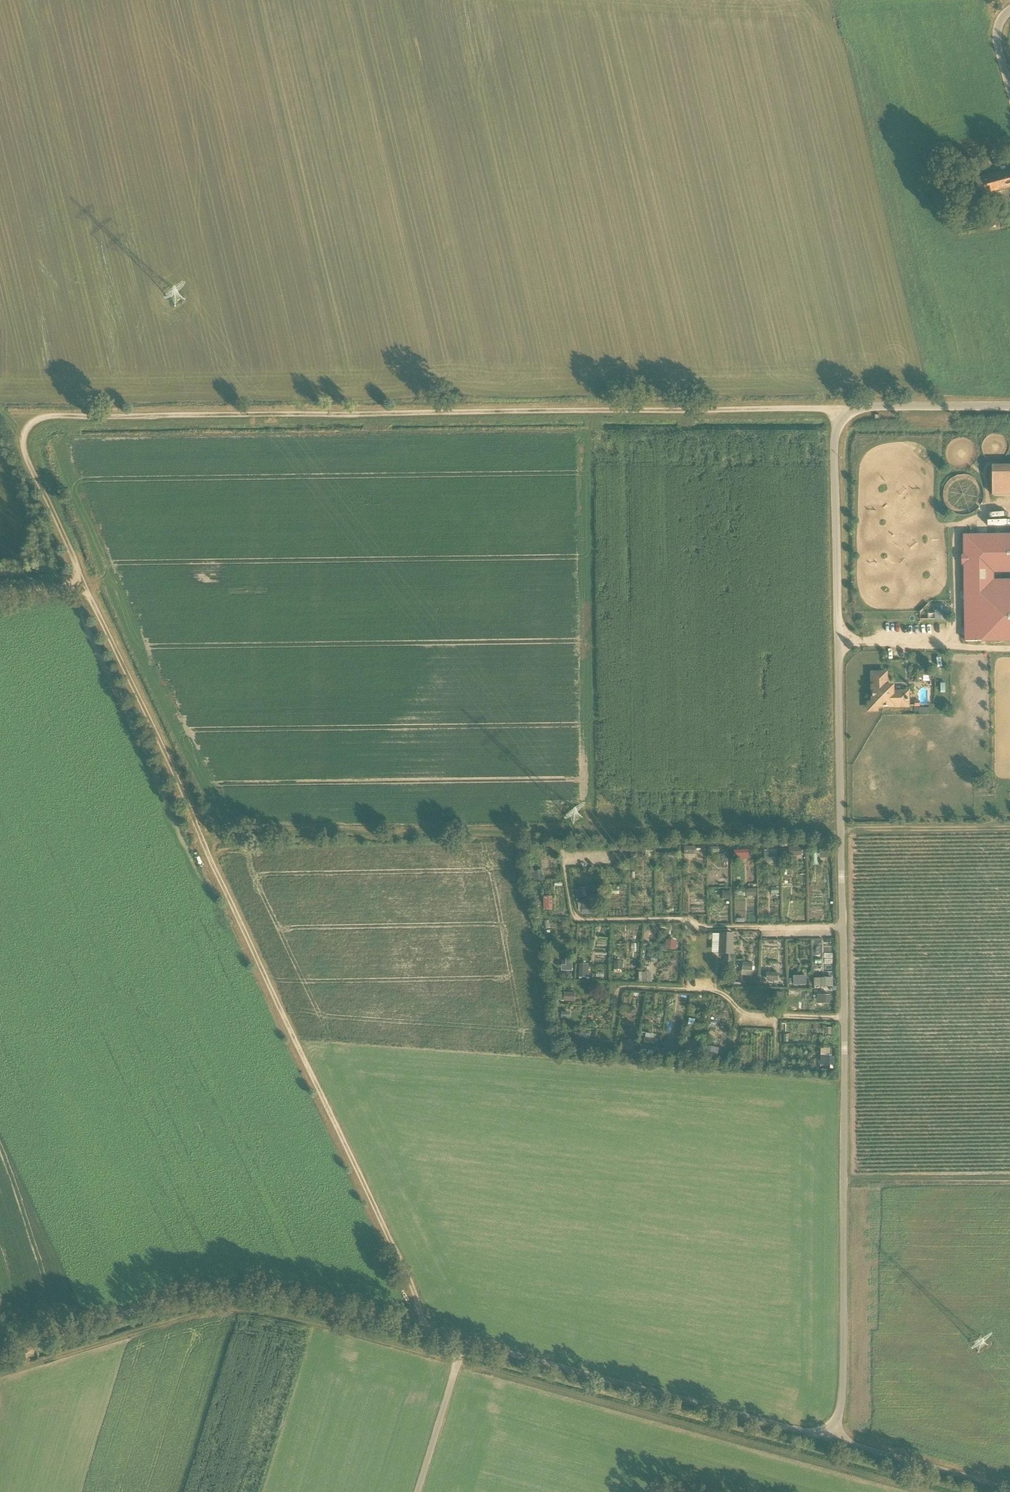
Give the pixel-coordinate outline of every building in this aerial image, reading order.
[(980,193),(1009,186),(1009,171),(1004,173),(1003,170),(976,178),(980,193)] [(1009,573),(1009,535),(964,536),(966,641),(1009,641),(1009,580),(994,580),(994,573),(1009,573)] [(948,619),(947,609),(935,610),(935,620),(948,619)] [(886,687),(886,673),(872,673),(873,703),(877,707),(908,706),(908,692),(893,693),(893,687),(886,687)] [(788,847),(789,856),(802,856),(802,846),(788,847)] [(735,859),(739,859),(746,859),(748,859),(748,850),(735,850),(735,859)] [(726,854),(718,854),(719,867),(726,866),(726,854)] [(542,870),(533,872),(535,881),(544,878),(542,870)] [(577,898),(584,897),(583,888),(576,888),(577,898)] [(553,896),(543,896),(543,909),(553,909),(553,896)] [(582,902),(582,914),(592,914),(592,902),(582,902)] [(720,934),(720,953),(726,953),(725,961),(731,961),(732,953),(733,935),(734,935),(734,933),(732,933),(732,934),(720,934)] [(666,940),(666,949),(677,950),(677,940),(666,940)] [(572,960),(561,960),(561,971),(572,971),(572,960)] [(623,962),(614,961),(614,969),(623,970),(623,962)] [(752,971),(753,963),(743,962),(742,970),(752,971)] [(588,964),(579,963),(579,977),(588,978),(588,964)] [(642,972),(642,982),(652,982),(652,972),(642,972)] [(778,981),(778,973),(767,972),(767,981),(770,981),(770,982),(774,982),(774,981),(778,981)] [(807,985),(806,976),(793,976),(793,985),(807,985)] [(821,987),(833,987),(833,978),(821,978),(821,986),(821,987)] [(784,992),(773,992),(773,1002),(784,1003),(784,992)] [(564,993),(564,995),(564,1000),(564,1002),(575,1002),(575,993),(564,993)] [(577,1041),(588,1042),(589,1033),(578,1032),(577,1041)] [(657,1049),(658,1039),(644,1038),(643,1047),(657,1049)] [(621,1040),(620,1049),(633,1051),(634,1042),(621,1040)] [(678,1042),(665,1040),(664,1050),(677,1051),(678,1042)] [(689,1040),(688,1051),(699,1052),(700,1042),(689,1040)] [(707,1056),(717,1058),(719,1048),(708,1046),(707,1056)] [(821,1047),(821,1056),(820,1064),(833,1065),(833,1057),(832,1057),(832,1048),(821,1047)]
